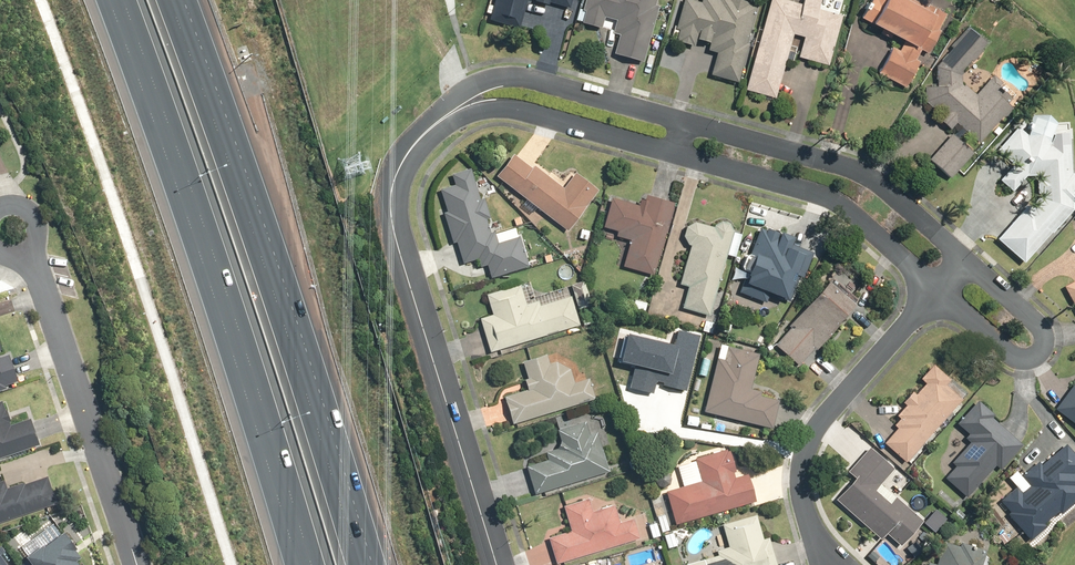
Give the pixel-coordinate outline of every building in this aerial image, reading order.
[(490,19),(521,28),(529,0),(496,0),(490,19)] [(658,6),(654,6),(656,0),(584,0),(582,10),(579,9),(576,23),(602,29),(602,27),(613,29),(612,35),(617,36),(613,55),(644,63),(658,6)] [(691,0),(682,0),(672,42),(691,47),(693,41),(708,44),(706,51),(715,53),(710,75),(737,82),(757,6),(736,0),(718,0),(718,1),(714,0),(699,0),(698,2),(691,0)] [(798,58),(828,66),(845,0),(802,0),(800,5),(781,0),(766,0),(757,32),(760,33),(745,90),(777,98),(793,35),(803,38),(798,58)] [(878,75),(904,88),(917,62),(915,61),(920,50),(928,54),(948,17),(915,0),(870,0),(860,18),(903,41),(898,52),(891,49),(878,75)] [(1001,85),(1003,83),(992,74),(975,94),(964,85),(963,75),(973,63),(975,64),(992,44),(970,25),(935,67),(936,79),(919,99),(937,115),(934,119),(949,132),(956,124),(980,144),(1017,100),(1001,85)] [(996,240),(1025,264),(1074,207),(1074,173),(1072,173),(1070,141),(1050,143),(1056,118),(1032,112),(1027,135),(1018,126),(995,150),(1011,166),(997,181),(1010,193),(1026,176),(1040,189),(996,240)] [(973,151),(951,133),(928,161),(951,179),(973,151)] [(563,189),(513,152),(495,176),(568,230),(597,191),(573,174),(563,189)] [(478,199),(470,169),(450,174),(454,186),(440,190),(446,211),(441,213),(450,244),(455,243),(461,264),(476,259),(479,267),(485,265),(489,279),(528,268),(516,227),(503,230),(500,220),(490,223),(482,198),(478,199)] [(643,207),(610,199),(602,229),(617,233),(615,239),(628,242),(621,267),(653,275),(673,203),(646,196),(643,207)] [(712,228),(701,226),(700,225),(699,224),(698,224),(697,224),(696,224),(695,224),(694,224),(692,224),(691,224),(690,224),(689,225),(688,225),(687,226),(686,226),(685,227),(685,228),(684,229),(683,230),(683,231),(682,232),(682,233),(682,234),(682,236),(682,237),(682,238),(682,239),(683,240),(683,241),(684,242),(684,243),(685,244),(686,245),(687,246),(688,246),(689,247),(679,285),(687,287),(681,310),(708,316),(724,256),(735,258),(741,235),(732,233),(732,232),(732,231),(732,230),(731,230),(731,229),(731,228),(730,227),(730,226),(729,226),(729,225),(728,224),(727,224),(727,223),(726,223),(725,223),(724,222),(723,222),(722,222),(721,222),(720,222),(719,222),(718,222),(718,223),(717,223),(716,223),(716,224),(715,224),(714,225),(713,226),(712,228)] [(591,229),(580,227),(577,240),(588,242),(591,229)] [(746,273),(739,294),(767,303),(769,295),(792,302),(800,277),(805,279),(813,252),(791,245),(794,237),(760,227),(751,255),(750,255),(749,255),(748,255),(747,256),(746,256),(746,257),(745,257),(744,258),(744,259),(743,259),(743,260),(742,260),(742,261),(742,262),(741,262),(741,263),(741,264),(741,265),(741,266),(741,267),(742,268),(742,269),(742,270),(743,270),(743,271),(744,271),(744,272),(745,272),(745,273),(746,273)] [(813,349),(816,351),(840,324),(838,322),(856,301),(831,278),(788,325),(790,328),(773,347),(796,367),(813,349)] [(581,280),(569,284),(577,306),(589,302),(581,280)] [(1063,287),(1074,308),(1074,281),(1063,287)] [(528,282),(486,295),(492,315),(478,319),(488,353),(579,325),(567,288),(533,298),(528,282)] [(647,302),(633,299),(630,310),(645,313),(647,302)] [(588,304),(577,308),(583,328),(596,324),(588,304)] [(636,365),(631,386),(655,392),(657,383),(688,392),(703,335),(680,330),(676,346),(629,334),(621,361),(636,365)] [(723,359),(715,358),(704,413),(772,427),(778,400),(750,394),(758,355),(726,348),(723,359)] [(523,379),(526,390),(503,398),(511,426),(594,400),(588,380),(572,385),(572,384),(572,383),(572,382),(571,381),(571,380),(571,379),(571,378),(571,377),(570,376),(570,375),(569,374),(568,373),(567,372),(567,371),(566,370),(565,369),(564,369),(564,368),(563,368),(562,367),(561,367),(560,366),(559,366),(558,365),(557,365),(556,365),(555,365),(554,365),(553,365),(552,365),(551,365),(550,365),(548,365),(547,366),(544,355),(522,362),(527,378),(523,379)] [(6,392),(4,387),(17,382),(8,356),(0,359),(0,394),(6,392)] [(883,442),(904,461),(960,399),(945,386),(951,379),(933,362),(919,377),(924,383),(915,393),(912,391),(902,402),(905,406),(896,415),(899,417),(893,424),(896,427),(883,442)] [(1055,409),(1074,424),(1074,382),(1055,409)] [(1021,445),(977,401),(956,422),(968,434),(964,438),(969,442),(950,462),(955,467),(944,477),(965,497),(995,466),(998,469),(1021,445)] [(38,446),(29,420),(10,426),(2,402),(0,403),(0,459),(38,446)] [(700,416),(685,414),(683,426),(698,429),(700,416)] [(547,461),(525,467),(533,493),(608,471),(597,433),(588,435),(583,415),(554,423),(560,443),(556,445),(557,449),(544,453),(547,461)] [(1007,515),(1028,540),(1046,525),(1044,523),(1056,513),(1059,515),(1074,501),(1074,456),(1065,444),(1040,465),(1037,462),(1020,477),(1015,471),(1008,477),(1016,486),(1000,500),(1010,512),(1007,515)] [(665,491),(674,524),(754,501),(744,468),(735,470),(728,446),(674,462),(681,486),(665,491)] [(854,478),(835,499),(880,540),(886,534),(900,547),(923,522),(895,497),(889,504),(873,489),(892,469),(868,447),(846,471),(854,478)] [(654,483),(654,484),(655,486),(656,487),(658,488),(659,488),(661,488),(662,489),(664,489),(665,488),(667,487),(668,486),(669,485),(670,484),(670,483),(671,481),(671,479),(671,478),(670,476),(669,475),(668,474),(668,473),(666,472),(665,471),(663,471),(662,470),(660,471),(659,471),(657,472),(656,473),(655,474),(654,475),(653,476),(653,478),(653,480),(653,481),(654,483)] [(56,505),(46,477),(6,490),(3,481),(0,482),(0,524),(56,505)] [(547,537),(556,563),(641,538),(635,517),(620,522),(614,504),(593,510),(589,497),(562,505),(570,530),(547,537)] [(666,514),(657,517),(661,533),(670,530),(666,514)] [(721,525),(727,546),(713,551),(714,556),(687,564),(775,564),(766,537),(762,539),(755,514),(721,525)] [(656,522),(647,525),(651,540),(660,537),(656,522)] [(25,557),(31,564),(79,564),(75,559),(79,557),(60,531),(25,557)] [(991,550),(960,541),(959,545),(943,541),(936,564),(927,562),(926,564),(986,564),(991,550)] [(0,546),(0,564),(15,564),(0,546)]
